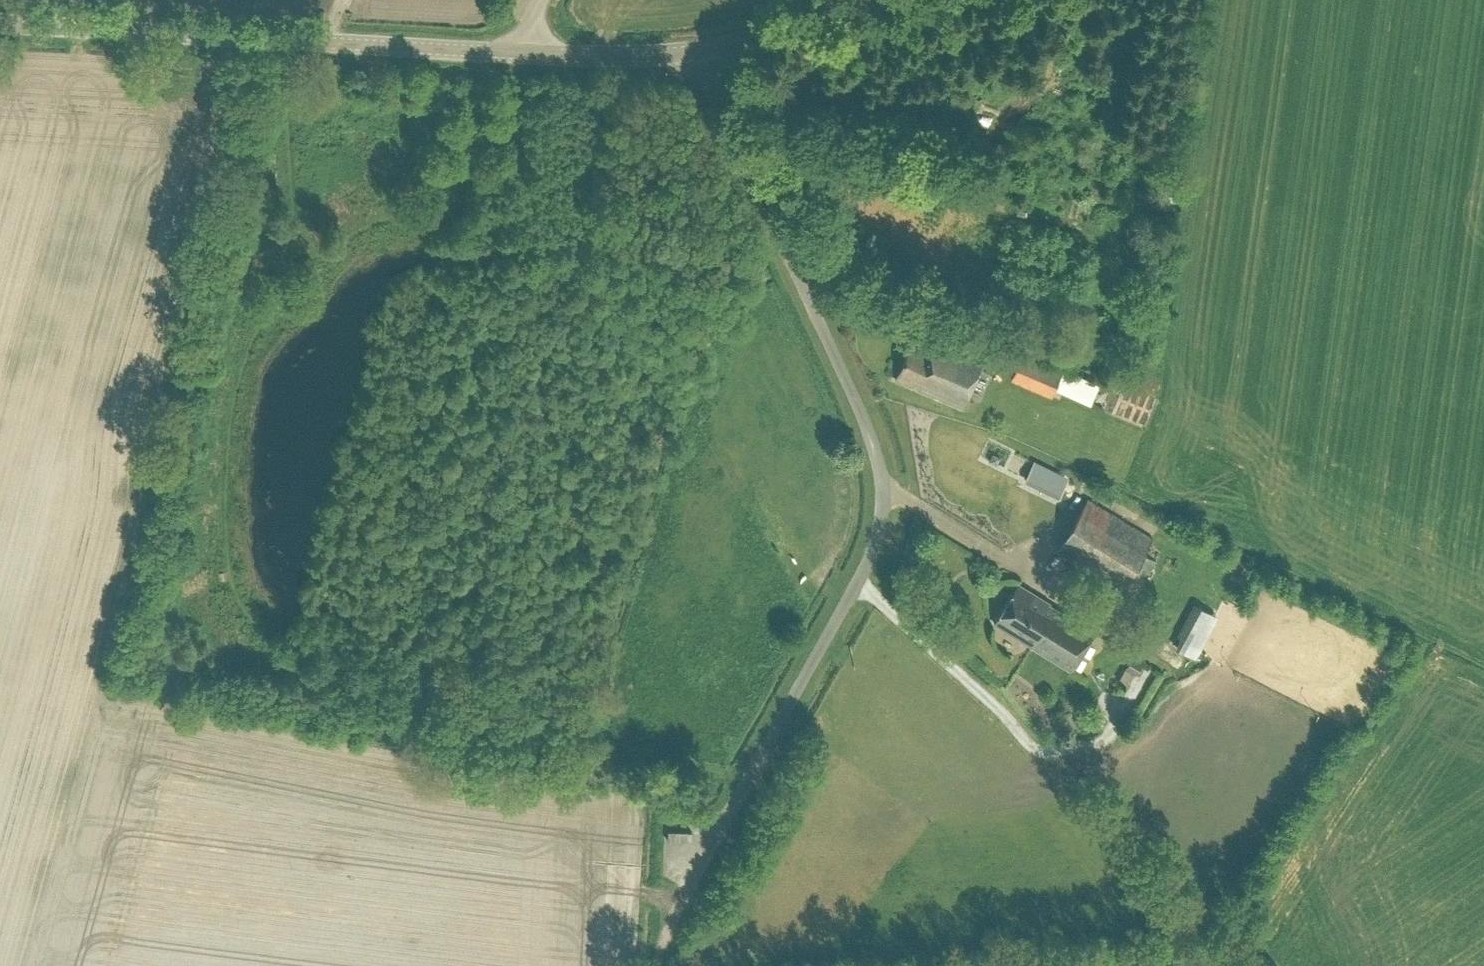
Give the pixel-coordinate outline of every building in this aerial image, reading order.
[(983,359),(936,338),(929,354),(910,346),(897,377),(962,406),(983,359)] [(1060,372),(1020,355),(1010,379),(1051,396),(1055,388),(1090,403),(1098,383),(1062,367),(1060,372)] [(1045,487),(1060,497),(1069,483),(1053,474),(1051,478),(1049,481),(1046,486),(1045,487)] [(1143,553),(1152,539),(1088,499),(1056,548),(1121,589),(1122,588),(1143,553)] [(1143,553),(1122,588),(1134,595),(1155,560),(1143,553)] [(1026,642),(1052,602),(1018,581),(993,622),(1026,642)] [(1052,602),(1026,642),(1071,670),(1096,629),(1052,602)] [(1193,656),(1216,614),(1193,602),(1176,633),(1179,635),(1174,645),(1193,656)] [(1133,654),(1126,666),(1135,672),(1136,672),(1143,661),(1133,654)] [(660,817),(660,836),(684,836),(684,817),(660,817)]
